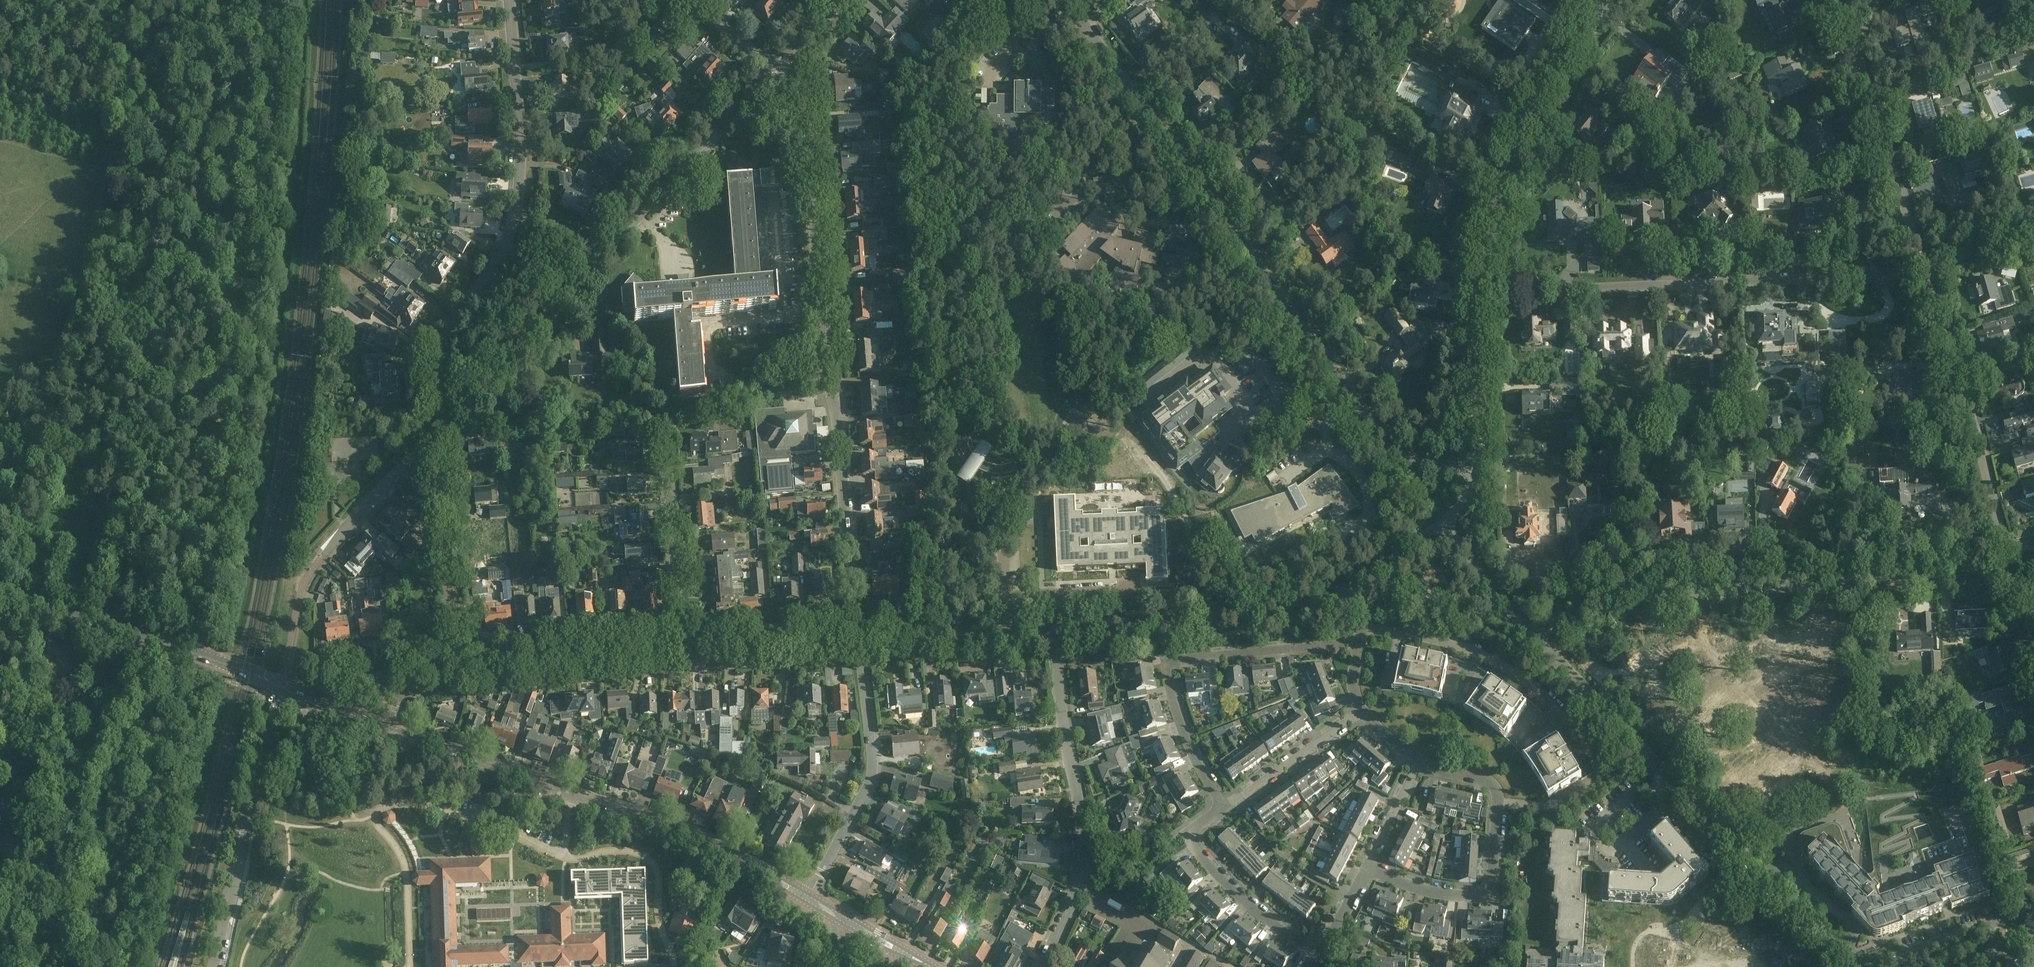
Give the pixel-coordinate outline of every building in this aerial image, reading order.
[(449,12),(458,11),(459,24),(463,23),(482,22),(481,13),(476,13),(475,0),(448,0),(449,12)] [(566,4),(567,4),(566,0),(543,0),(544,5),(542,6),(542,11),(557,10),(557,14),(566,13),(566,4)] [(763,2),(761,0),(751,0),(758,7),(754,11),(766,23),(767,22),(768,23),(776,14),(763,2)] [(763,2),(776,14),(783,6),(782,5),(783,4),(779,0),(764,0),(763,2)] [(907,12),(918,0),(894,0),(907,12)] [(1125,16),(1139,36),(1147,30),(1145,27),(1152,22),(1147,15),(1149,14),(1141,3),(1145,0),(1134,0),(1131,2),(1135,7),(1137,6),(1141,11),(1138,13),(1136,10),(1135,10),(1125,16)] [(1302,26),(1305,28),(1308,29),(1312,28),(1314,25),(1315,22),(1313,18),(1311,16),(1319,7),(1321,9),(1329,1),(1328,0),(1300,0),(1296,5),(1290,0),(1284,7),(1290,12),(1283,19),(1297,31),(1302,26)] [(1537,17),(1513,0),(1500,0),(1497,3),(1499,5),(1493,12),(1498,16),(1494,21),(1506,29),(1502,35),(1515,44),(1518,40),(1517,40),(1523,32),(1524,32),(1528,26),(1529,27),(1535,19),(1536,19),(1537,17)] [(1663,14),(1677,25),(1690,8),(1679,0),(1672,0),(1670,2),(1671,4),(1663,14)] [(1753,2),(1758,13),(1760,12),(1764,21),(1769,20),(1774,34),(1780,31),(1793,27),(1789,18),(1790,17),(1788,10),(1786,11),(1783,2),(1781,3),(1780,0),(1759,0),(1753,2)] [(1893,30),(1899,48),(1914,42),(1918,54),(1930,50),(1931,53),(1930,49),(1931,49),(1920,18),(1939,12),(1936,0),(1918,0),(1919,6),(1904,11),(1909,25),(1893,30)] [(1967,3),(1973,2),(1979,20),(2008,11),(2005,0),(1966,0),(1967,3)] [(1713,14),(1718,8),(1712,3),(1707,9),(1713,14)] [(423,15),(433,15),(434,5),(423,5),(423,15)] [(895,7),(891,11),(905,25),(909,20),(895,7)] [(955,7),(950,17),(956,20),(961,10),(955,7)] [(662,10),(648,15),(666,31),(675,21),(664,10),(663,11),(662,10)] [(873,14),(863,24),(882,42),(883,41),(892,50),(899,42),(894,37),(904,26),(890,14),(886,18),(886,19),(883,23),(873,14)] [(657,33),(662,28),(657,24),(652,29),(657,33)] [(421,26),(420,37),(437,38),(438,26),(421,26)] [(452,34),(444,35),(445,41),(448,41),(448,46),(468,43),(469,52),(484,50),(483,35),(460,37),(460,35),(453,35),(452,34)] [(560,40),(550,41),(551,54),(568,52),(567,46),(573,45),(573,39),(566,39),(566,37),(560,38),(560,40)] [(835,55),(843,62),(844,62),(848,58),(854,63),(863,53),(849,40),(840,50),(840,51),(835,55)] [(869,56),(870,55),(874,50),(875,49),(865,40),(859,47),(869,56)] [(1259,58),(1264,52),(1252,40),(1247,46),(1243,42),(1236,49),(1238,50),(1232,56),(1234,58),(1226,67),(1237,77),(1241,72),(1243,74),(1245,73),(1247,73),(1260,59),(1259,58)] [(709,69),(694,54),(684,45),(676,53),(686,62),(683,65),(688,70),(690,68),(697,75),(708,86),(710,84),(711,85),(714,82),(714,80),(717,76),(709,69)] [(709,69),(717,76),(721,72),(723,73),(725,70),(725,68),(726,67),(702,45),(694,54),(709,69)] [(929,49),(924,45),(916,53),(921,58),(929,49)] [(615,51),(601,51),(601,63),(615,64),(615,51)] [(1724,57),(1734,65),(1739,58),(1729,51),(1724,57)] [(2007,57),(2004,58),(2007,69),(2010,68),(2010,69),(2025,64),(2022,52),(2007,56),(2007,57)] [(394,65),(395,56),(383,55),(382,64),(394,65)] [(906,67),(896,57),(890,64),(900,74),(906,67)] [(1784,58),(1763,67),(1769,83),(1779,79),(1786,96),(1807,87),(1799,67),(1789,71),(1784,58)] [(1446,72),(1440,70),(1441,68),(1424,60),(1418,71),(1435,79),(1438,75),(1443,78),(1446,72)] [(1650,61),(1634,81),(1656,99),(1673,78),(1681,85),(1689,74),(1674,62),(1665,73),(1650,61)] [(462,78),(480,76),(479,70),(476,70),(476,63),(461,64),(462,78)] [(1991,63),(1972,68),(1975,79),(1993,74),(1991,63)] [(610,68),(600,68),(600,79),(610,79),(610,68)] [(886,82),(891,86),(897,79),(892,74),(886,82)] [(1964,74),(1943,80),(1946,90),(1958,86),(1962,97),(1971,94),(1964,74)] [(861,95),(861,87),(861,81),(853,81),(848,81),(847,75),(835,76),(837,100),(838,102),(845,101),(846,99),(854,99),(854,98),(859,98),(861,95)] [(487,76),(480,76),(462,78),(465,78),(466,92),(488,90),(487,76)] [(1469,91),(1444,77),(1438,89),(1444,92),(1438,106),(1445,110),(1441,119),(1449,124),(1443,137),(1446,139),(1447,141),(1449,143),(1451,144),(1453,145),(1456,144),(1459,146),(1466,133),(1468,134),(1473,124),(1471,123),(1484,98),(1470,90),(1469,91)] [(557,86),(551,86),(552,96),(558,96),(558,98),(568,97),(567,88),(571,87),(570,78),(556,79),(557,86)] [(659,88),(664,92),(671,85),(666,80),(659,88)] [(1237,109),(1207,80),(1198,89),(1200,91),(1197,94),(1188,100),(1195,109),(1193,110),(1201,121),(1209,116),(1214,123),(1222,117),(1217,110),(1221,107),(1229,115),(1237,109)] [(1930,80),(1914,85),(1917,94),(1929,91),(1928,87),(1932,86),(1930,80)] [(979,115),(979,120),(981,120),(981,124),(991,124),(991,131),(998,131),(998,140),(1000,140),(1000,141),(1007,142),(1007,132),(1015,132),(1015,128),(1024,128),(1024,122),(1029,122),(1029,128),(1038,128),(1038,126),(1047,126),(1047,112),(1046,112),(1046,108),(1054,108),(1053,108),(1053,94),(1050,92),(1039,92),(1039,86),(1023,86),(1023,84),(1021,83),(1019,82),(1017,83),(1015,84),(1015,86),(1015,97),(997,97),(997,106),(990,106),(990,115),(979,115)] [(666,120),(672,125),(682,114),(663,96),(658,102),(665,109),(660,114),(666,120)] [(1920,132),(1923,131),(1925,138),(1926,138),(1926,136),(1946,130),(1940,108),(1938,101),(1930,103),(1929,100),(1912,105),(1920,132)] [(466,103),(451,105),(452,113),(467,111),(466,103)] [(666,120),(660,114),(657,111),(649,103),(634,107),(638,120),(643,119),(661,136),(672,125),(666,120)] [(627,115),(617,106),(611,112),(621,121),(627,115)] [(883,119),(882,117),(882,116),(884,116),(884,107),(882,107),(863,109),(864,115),(864,117),(879,116),(879,119),(883,119)] [(468,118),(455,119),(456,134),(469,134),(468,125),(490,124),(490,122),(492,121),(492,118),(490,117),(490,111),(480,111),(480,109),(468,109),(468,116),(468,118)] [(556,123),(555,124),(555,127),(556,128),(556,130),(557,130),(557,137),(565,136),(565,130),(578,129),(577,117),(593,116),(593,109),(570,111),(571,116),(555,117),(556,123)] [(1588,110),(1569,134),(1577,139),(1572,145),(1580,151),(1584,145),(1586,146),(1595,133),(1601,137),(1607,128),(1602,125),(1604,122),(1588,110)] [(1630,115),(1622,126),(1637,138),(1645,127),(1630,115)] [(860,135),(860,133),(859,116),(844,117),(844,119),(838,120),(839,134),(845,134),(846,136),(860,135)] [(611,130),(616,135),(622,129),(616,124),(611,130)] [(1824,124),(1795,133),(1798,141),(1807,138),(1814,159),(1837,152),(1830,130),(1827,131),(1824,124)] [(669,140),(679,130),(675,126),(665,135),(669,140)] [(2022,129),(2011,134),(2015,145),(2027,140),(2022,129)] [(1263,156),(1253,163),(1264,178),(1271,173),(1276,179),(1287,171),(1274,152),(1276,150),(1277,152),(1290,143),(1280,130),(1257,146),(1263,156)] [(1388,138),(1367,130),(1363,139),(1381,146),(1382,142),(1385,143),(1388,138)] [(469,143),(469,150),(474,150),(474,159),(491,159),(491,157),(492,156),(492,153),(491,152),(491,146),(483,146),(483,136),(470,136),(469,143)] [(853,153),(841,154),(843,168),(844,172),(853,171),(852,167),(862,166),(870,165),(869,152),(880,151),(879,140),(853,143),(853,153)] [(596,141),(593,152),(599,158),(604,152),(605,153),(619,168),(625,161),(627,163),(630,159),(629,158),(630,156),(617,144),(612,149),(610,148),(604,143),(596,141)] [(1393,162),(1411,168),(1414,158),(1396,152),(1393,162)] [(597,158),(591,153),(587,158),(592,163),(597,158)] [(1983,153),(1961,158),(1965,175),(1987,169),(1983,153)] [(1419,161),(1416,170),(1432,176),(1436,166),(1419,161)] [(633,275),(621,290),(622,305),(633,304),(634,322),(673,319),(679,392),(680,397),(680,398),(703,397),(698,332),(690,333),(688,318),(776,311),(776,312),(777,311),(775,285),(770,285),(762,188),(782,187),(780,169),(734,173),(735,180),(725,181),(734,289),(696,292),(696,285),(648,289),(648,287),(633,275)] [(585,185),(590,175),(579,170),(577,176),(582,178),(580,183),(585,185)] [(1942,175),(1949,199),(1944,200),(1947,210),(1960,206),(1960,208),(1977,203),(1983,201),(1978,186),(1963,190),(1957,171),(1942,175)] [(457,174),(456,185),(462,186),(461,197),(485,198),(486,182),(471,181),(472,175),(457,174)] [(578,202),(580,197),(569,192),(569,186),(571,186),(570,174),(559,175),(560,186),(563,186),(564,191),(560,194),(561,199),(564,200),(561,206),(573,212),(578,202)] [(590,175),(585,185),(580,197),(591,202),(599,185),(593,182),(595,178),(590,175)] [(898,175),(873,177),(873,189),(899,187),(898,175)] [(1430,184),(1426,195),(1433,198),(1429,209),(1441,213),(1445,202),(1447,202),(1451,191),(1430,184)] [(858,191),(844,192),(846,206),(864,204),(864,201),(864,198),(859,198),(858,192),(858,191)] [(1705,204),(1692,218),(1703,228),(1709,222),(1718,221),(1724,227),(1734,215),(1720,202),(1719,195),(1705,196),(1705,204)] [(1826,204),(1801,205),(1801,221),(1810,221),(1811,233),(1829,232),(1828,215),(1844,214),(1843,195),(1826,196),(1826,204)] [(1758,209),(1758,196),(1745,196),(1745,210),(1758,209)] [(578,202),(573,212),(585,217),(588,212),(590,212),(593,209),(594,204),(591,202),(580,197),(578,202)] [(1634,216),(1622,217),(1623,230),(1635,229),(1635,232),(1653,231),(1652,216),(1663,215),(1663,203),(1651,203),(1651,209),(1634,210),(1634,216)] [(455,204),(454,212),(461,212),(460,227),(481,228),(482,212),(470,211),(471,205),(455,204)] [(864,204),(846,206),(847,221),(860,220),(860,213),(868,212),(868,207),(868,206),(864,207),(864,204)] [(1593,219),(1578,220),(1578,216),(1569,208),(1561,208),(1561,205),(1547,205),(1548,217),(1548,226),(1549,238),(1593,236),(1593,234),(1593,219)] [(391,207),(382,206),(381,223),(389,223),(391,207)] [(1066,256),(1056,267),(1057,267),(1077,285),(1101,260),(1102,261),(1102,260),(1100,258),(1104,253),(1120,264),(1097,299),(1109,307),(1115,298),(1126,305),(1144,279),(1139,276),(1142,263),(1156,266),(1160,252),(1159,252),(1159,253),(1152,252),(1156,235),(1136,231),(1133,247),(1114,243),(1116,241),(1111,237),(1120,227),(1120,226),(1119,227),(1100,209),(1063,248),(1063,247),(1062,247),(1072,256),(1069,259),(1066,256)] [(424,219),(419,221),(422,227),(427,224),(424,219)] [(862,220),(863,230),(883,228),(882,219),(862,220)] [(1318,226),(1308,233),(1312,240),(1313,239),(1322,252),(1319,253),(1327,265),(1346,251),(1348,253),(1355,248),(1345,235),(1330,245),(1318,226)] [(879,229),(860,231),(861,239),(880,237),(879,229)] [(450,238),(446,242),(451,246),(451,249),(455,252),(458,251),(462,254),(470,244),(464,239),(465,233),(448,232),(448,237),(450,238)] [(862,241),(848,242),(849,257),(868,255),(869,259),(875,258),(875,252),(869,252),(868,241),(862,241)] [(409,246),(416,252),(419,247),(412,242),(409,246)] [(435,259),(432,263),(448,274),(455,264),(447,258),(448,257),(443,253),(438,261),(435,259)] [(868,255),(849,257),(851,271),(869,270),(869,269),(869,264),(869,259),(868,255)] [(448,274),(432,263),(427,259),(421,268),(428,273),(426,276),(431,279),(432,278),(440,285),(448,274)] [(402,273),(413,281),(416,284),(424,274),(410,263),(402,273)] [(413,281),(402,273),(393,267),(389,272),(409,287),(413,281)] [(869,280),(880,279),(885,279),(885,271),(868,273),(869,280)] [(1416,284),(1418,277),(1402,274),(1400,282),(1413,284),(1410,301),(1435,305),(1438,288),(1416,284)] [(880,279),(869,280),(869,288),(881,287),(880,279)] [(1982,306),(1994,302),(1997,310),(2008,307),(2015,305),(2011,290),(1997,294),(1993,279),(1975,284),(1982,306)] [(336,298),(343,289),(334,282),(327,292),(326,296),(336,298)] [(380,285),(378,288),(385,293),(387,290),(380,285)] [(401,305),(417,317),(425,306),(417,299),(402,287),(393,299),(401,305)] [(385,293),(378,288),(376,291),(383,296),(385,293)] [(362,303),(343,289),(336,298),(356,312),(357,311),(370,320),(375,312),(374,311),(362,303)] [(868,305),(867,292),(853,293),(854,307),(868,306),(868,305)] [(368,294),(362,303),(374,311),(380,303),(368,294)] [(417,317),(401,305),(399,309),(401,310),(396,318),(401,321),(402,320),(410,326),(417,317)] [(868,306),(854,307),(856,322),(869,321),(868,307),(868,306)] [(1398,335),(1408,327),(1396,309),(1385,316),(1398,335)] [(2022,314),(2024,320),(2033,317),(2033,311),(2022,314)] [(1678,335),(1675,335),(1676,350),(1677,350),(1677,348),(1704,347),(1704,349),(1713,349),(1713,354),(1725,354),(1724,332),(1713,333),(1712,314),(1699,315),(1699,324),(1688,324),(1677,324),(1678,335)] [(1798,336),(1798,320),(1786,320),(1786,314),(1757,316),(1757,320),(1754,320),(1755,341),(1758,341),(1758,346),(1762,345),(1763,357),(1799,355),(1798,336)] [(2005,346),(2004,343),(2001,333),(2008,331),(2009,331),(2016,329),(2012,317),(2008,319),(1991,324),(1993,330),(1985,333),(1977,335),(1983,353),(2005,346)] [(1577,318),(1563,318),(1564,340),(1582,339),(1581,330),(1577,330),(1577,318)] [(1418,320),(1408,327),(1398,335),(1407,348),(1408,348),(1413,355),(1422,348),(1424,350),(1434,343),(1418,320)] [(1524,333),(1522,336),(1522,338),(1524,340),(1526,340),(1526,345),(1541,344),(1541,338),(1547,338),(1547,339),(1555,339),(1555,325),(1540,326),(1540,320),(1525,321),(1526,333),(1524,333)] [(374,325),(371,334),(378,336),(375,344),(393,351),(399,336),(385,331),(386,330),(374,325)] [(1649,361),(1649,354),(1658,353),(1658,341),(1648,341),(1648,337),(1635,337),(1635,339),(1630,339),(1630,331),(1626,331),(1626,327),(1616,328),(1615,328),(1615,329),(1609,329),(1609,328),(1598,328),(1598,335),(1594,336),(1594,348),(1598,347),(1599,354),(1602,354),(1609,354),(1609,351),(1617,351),(1617,354),(1623,353),(1627,353),(1627,349),(1631,349),(1631,347),(1636,347),(1636,361),(1649,361)] [(869,343),(857,344),(858,358),(878,357),(879,361),(885,360),(885,353),(878,353),(877,342),(878,342),(877,332),(868,333),(869,343)] [(1836,356),(1845,356),(1845,333),(1829,334),(1830,357),(1836,357),(1836,356)] [(594,356),(563,358),(563,370),(570,369),(571,379),(592,377),(591,368),(595,368),(595,372),(607,371),(607,368),(626,367),(625,351),(615,352),(615,350),(609,350),(609,352),(606,353),(605,348),(594,349),(594,356)] [(1408,348),(1407,348),(1395,357),(1394,355),(1387,360),(1388,362),(1380,368),(1385,375),(1387,373),(1394,382),(1397,384),(1399,384),(1400,383),(1400,382),(1400,379),(1399,377),(1410,368),(1405,361),(1413,355),(1408,348)] [(381,383),(398,382),(397,373),(395,373),(394,367),(382,368),(381,363),(387,362),(387,355),(366,356),(368,375),(379,374),(379,375),(381,375),(381,383)] [(859,370),(860,372),(880,371),(879,363),(877,363),(877,361),(879,361),(878,357),(858,358),(859,366),(857,366),(857,370),(859,370)] [(1862,378),(1879,377),(1878,365),(1861,365),(1862,378)] [(2002,376),(2005,385),(2004,385),(1994,388),(1995,392),(1994,394),(1995,396),(1997,397),(1998,401),(2008,398),(2018,395),(2021,394),(2023,392),(2023,391),(2023,388),(2022,386),(2021,385),(2020,382),(2028,380),(2025,369),(2002,376)] [(1229,392),(1229,391),(1229,390),(1228,390),(1215,371),(1214,371),(1213,370),(1212,370),(1211,371),(1190,386),(1187,383),(1152,410),(1153,412),(1140,421),(1160,448),(1161,447),(1177,469),(1186,463),(1185,461),(1210,443),(1218,437),(1216,433),(1218,431),(1214,426),(1214,425),(1213,423),(1231,409),(1223,399),(1225,398),(1224,397),(1228,394),(1228,393),(1229,393),(1229,392)] [(1922,373),(1894,374),(1895,395),(1908,395),(1908,401),(1923,400),(1922,373)] [(1856,386),(1856,376),(1842,377),(1842,387),(1856,386)] [(1549,380),(1550,393),(1563,393),(1563,396),(1580,396),(1579,380),(1549,380)] [(1821,404),(1820,388),(1820,387),(1820,386),(1819,385),(1819,384),(1818,384),(1818,383),(1817,382),(1816,382),(1815,381),(1814,381),(1813,381),(1812,381),(1811,382),(1810,382),(1809,383),(1808,384),(1808,385),(1807,386),(1807,387),(1807,389),(1806,389),(1807,405),(1821,404)] [(398,382),(381,383),(382,391),(381,391),(381,397),(384,397),(397,396),(396,391),(399,391),(398,382)] [(1722,388),(1722,382),(1710,382),(1710,395),(1717,394),(1717,389),(1722,388)] [(862,401),(886,400),(885,384),(861,386),(862,401)] [(1551,412),(1550,393),(1542,393),(1542,392),(1527,393),(1528,396),(1523,396),(1524,411),(1535,411),(1535,414),(1543,414),(1543,412),(1551,412)] [(887,413),(886,400),(862,401),(863,416),(875,415),(875,419),(881,418),(890,418),(894,417),(894,413),(887,413)] [(2016,414),(2003,419),(2005,425),(2004,426),(2006,431),(2007,431),(2007,432),(2024,426),(2025,429),(2033,426),(2033,415),(2033,413),(2033,401),(2022,405),(2025,412),(2022,412),(2016,414)] [(759,469),(792,466),(792,458),(790,458),(789,454),(814,452),(813,437),(816,437),(815,426),(812,426),(810,411),(783,413),(783,410),(785,409),(753,412),(758,462),(759,462),(759,469)] [(548,414),(539,415),(540,426),(549,425),(548,414)] [(904,417),(905,427),(905,428),(920,427),(919,416),(904,417)] [(530,417),(516,418),(517,428),(531,426),(530,417)] [(1785,426),(1782,426),(1781,417),(1768,417),(1769,426),(1766,426),(1766,436),(1785,436),(1785,426)] [(881,418),(875,419),(870,419),(871,424),(859,425),(859,427),(856,427),(857,433),(859,433),(860,435),(882,433),(881,418)] [(706,449),(706,451),(713,450),(713,453),(721,453),(738,451),(736,432),(719,434),(719,440),(706,441),(705,435),(689,437),(690,451),(706,449)] [(885,433),(882,433),(860,435),(860,445),(871,444),(871,449),(886,448),(885,443),(885,433)] [(2013,454),(2018,468),(2033,463),(2033,437),(2024,440),(2027,450),(2013,454)] [(953,441),(953,442),(955,448),(957,455),(961,461),(965,466),(959,472),(960,473),(962,475),(959,480),(966,485),(969,481),(976,484),(983,486),(990,488),(991,480),(1000,480),(1008,479),(1014,477),(1020,475),(1019,474),(1018,475),(1013,464),(1010,465),(1008,464),(967,446),(966,443),(962,444),(961,440),(953,442),(953,441)] [(1763,441),(1763,450),(1780,449),(1780,440),(1763,441)] [(613,452),(612,452),(613,463),(627,462),(643,461),(642,446),(632,447),(632,444),(626,445),(626,441),(614,442),(614,448),(613,448),(613,452)] [(1843,447),(1844,459),(1856,458),(1855,446),(1855,442),(1843,443),(1843,447)] [(490,443),(468,445),(469,457),(491,455),(490,443)] [(1186,463),(1198,478),(1202,473),(1208,466),(1211,462),(1218,454),(1210,443),(1185,461),(1186,463)] [(566,444),(550,445),(551,452),(567,451),(566,444)] [(1220,455),(1218,454),(1211,462),(1208,466),(1202,473),(1198,478),(1197,479),(1198,480),(1196,483),(1207,492),(1211,488),(1217,492),(1219,493),(1221,493),(1222,492),(1224,491),(1224,489),(1225,487),(1224,485),(1222,484),(1233,471),(1223,463),(1234,449),(1229,445),(1220,455)] [(888,463),(905,462),(904,456),(897,456),(897,457),(886,458),(886,457),(878,457),(878,455),(886,454),(886,449),(875,450),(875,454),(861,455),(862,465),(886,463),(888,463)] [(741,454),(732,456),(733,464),(739,463),(738,459),(754,456),(754,452),(748,453),(741,454)] [(709,468),(693,470),(694,484),(711,483),(710,479),(723,478),(722,467),(732,466),(731,458),(709,460),(709,468)] [(1754,458),(1740,458),(1741,474),(1755,474),(1754,458)] [(1885,490),(1888,490),(1889,512),(1911,511),(1911,496),(1937,495),(1937,484),(1905,486),(1905,483),(1909,483),(1907,460),(1879,461),(1880,484),(1884,484),(1885,490)] [(888,463),(886,463),(862,465),(862,475),(874,474),(875,479),(887,478),(887,473),(888,473),(888,469),(888,463)] [(795,493),(792,466),(759,469),(761,484),(765,484),(766,495),(795,493)] [(1289,493),(1231,512),(1243,536),(1244,536),(1244,534),(1249,531),(1256,544),(1317,513),(1332,505),(1335,511),(1333,512),(1336,518),(1335,518),(1336,520),(1360,507),(1331,468),(1330,467),(1330,466),(1329,466),(1328,466),(1328,467),(1297,489),(1296,490),(1296,491),(1296,492),(1297,492),(1292,495),(1292,494),(1291,493),(1290,493),(1289,493)] [(2033,474),(2033,466),(2014,472),(2016,479),(2033,474)] [(819,468),(803,469),(804,482),(820,481),(819,468)] [(1791,511),(1798,500),(1787,494),(1790,488),(1781,483),(1785,477),(1774,471),(1766,484),(1782,493),(1772,511),(1787,519),(1791,511)] [(1278,477),(1275,472),(1266,477),(1270,483),(1278,477)] [(562,479),(563,488),(574,487),(573,478),(562,479)] [(633,478),(618,479),(618,485),(627,485),(627,493),(644,492),(644,490),(645,489),(645,486),(644,484),(643,478),(633,479),(633,478)] [(887,478),(875,479),(876,484),(863,485),(864,495),(895,493),(894,489),(878,490),(878,484),(888,483),(887,478)] [(2012,502),(2012,503),(2020,500),(2033,508),(2033,478),(2022,482),(2025,492),(2026,496),(2025,498),(2027,499),(2027,500),(2026,503),(2020,500),(2012,502)] [(914,484),(898,485),(899,492),(914,492),(914,484)] [(1586,484),(1568,485),(1569,499),(1586,498),(1586,484)] [(475,498),(474,498),(474,504),(476,504),(476,505),(499,503),(497,489),(474,491),(475,498)] [(926,491),(914,494),(916,502),(927,500),(926,491)] [(895,493),(864,495),(865,506),(876,505),(877,510),(891,508),(890,499),(895,499),(895,494),(895,493)] [(778,500),(779,510),(779,511),(796,509),(795,498),(778,500)] [(1076,498),(1054,500),(1058,570),(1064,570),(1064,569),(1070,568),(1070,569),(1078,569),(1078,570),(1109,569),(1108,564),(1117,563),(1117,568),(1147,567),(1148,580),(1146,580),(1146,582),(1169,581),(1165,509),(1145,510),(1145,509),(1076,513),(1075,499),(1076,499),(1076,498)] [(779,510),(778,500),(770,501),(771,511),(779,510)] [(1654,514),(1660,514),(1661,526),(1655,526),(1655,531),(1654,531),(1655,534),(1656,538),(1668,538),(1667,532),(1679,531),(1680,537),(1692,536),(1691,524),(1685,525),(1684,513),(1690,512),(1689,500),(1678,501),(1678,507),(1666,508),(1665,502),(1653,503),(1654,514)] [(1728,509),(1717,510),(1718,530),(1744,529),(1743,500),(1733,501),(1733,504),(1728,504),(1728,509)] [(411,531),(418,524),(416,501),(396,503),(378,522),(379,523),(386,530),(385,531),(389,534),(390,533),(399,542),(400,543),(411,531)] [(801,512),(797,512),(798,521),(809,520),(809,517),(824,516),(823,502),(815,503),(815,501),(806,502),(806,505),(800,506),(801,512)] [(712,505),(696,507),(699,529),(715,528),(712,505)] [(505,506),(488,508),(490,519),(506,518),(505,506)] [(920,508),(906,509),(906,517),(920,516),(920,508)] [(1520,529),(1517,529),(1517,538),(1524,537),(1525,545),(1537,544),(1536,536),(1534,536),(1533,522),(1549,522),(1549,512),(1532,513),(1532,509),(1522,510),(1522,518),(1519,518),(1520,529)] [(641,523),(646,523),(645,510),(630,511),(631,518),(625,518),(626,524),(641,523)] [(1567,523),(1566,510),(1555,510),(1555,523),(1567,523)] [(570,511),(558,512),(559,530),(569,529),(568,524),(572,524),(571,516),(570,516),(570,511)] [(1583,514),(1582,515),(1582,516),(1583,532),(1583,533),(1584,533),(1597,532),(1597,534),(1605,534),(1605,532),(1619,531),(1620,531),(1620,530),(1619,530),(1619,514),(1619,513),(1618,513),(1607,514),(1607,511),(1594,511),(1594,514),(1583,515),(1583,514)] [(727,515),(719,516),(720,524),(729,523),(727,515)] [(892,523),(892,518),(882,519),(882,520),(880,521),(880,515),(866,516),(867,525),(878,524),(884,524),(892,523)] [(558,521),(557,521),(552,518),(548,526),(554,529),(558,521)] [(419,522),(418,524),(411,531),(423,542),(431,534),(419,522)] [(641,523),(626,524),(620,525),(621,540),(638,539),(638,536),(647,536),(646,523),(641,523)] [(878,524),(867,525),(868,536),(881,535),(881,529),(883,528),(883,530),(893,529),(892,523),(884,524),(878,524)] [(816,531),(803,532),(804,539),(810,538),(811,547),(827,545),(825,532),(825,526),(816,527),(816,531)] [(764,530),(757,531),(758,550),(765,549),(764,531),(764,530)] [(423,542),(411,531),(400,543),(412,554),(423,542)] [(370,532),(361,541),(362,542),(375,554),(378,558),(383,553),(392,562),(401,552),(391,542),(386,547),(370,532)] [(734,535),(712,537),(713,550),(735,548),(734,535)] [(573,546),(573,539),(560,540),(561,547),(573,546)] [(362,542),(361,541),(361,542),(349,555),(354,560),(350,564),(349,563),(345,568),(355,577),(376,555),(378,558),(375,554),(362,542)] [(882,541),(869,542),(870,551),(883,550),(882,541)] [(901,541),(893,542),(894,554),(902,554),(901,541)] [(649,545),(625,547),(612,548),(612,557),(626,556),(626,561),(650,559),(649,545)] [(737,573),(741,572),(741,568),(735,568),(734,561),(749,560),(748,552),(723,554),(724,560),(714,561),(715,573),(721,573),(721,574),(737,573)] [(804,570),(803,557),(792,557),(793,575),(804,574),(804,570)] [(814,560),(814,557),(803,557),(804,570),(814,569),(814,568),(814,560)] [(890,562),(884,563),(885,583),(885,595),(898,595),(897,579),(890,579),(890,572),(885,573),(885,570),(890,570),(890,562)] [(885,583),(884,563),(877,563),(878,570),(879,570),(879,576),(873,576),(873,580),(872,580),(873,596),(885,595),(885,583)] [(501,584),(510,583),(508,568),(500,569),(501,584)] [(596,571),(588,571),(589,583),(597,583),(596,571)] [(750,580),(763,579),(763,571),(750,572),(750,580)] [(742,578),(741,572),(737,573),(721,574),(721,573),(715,573),(716,583),(731,582),(731,579),(742,578)] [(814,581),(812,581),(812,588),(814,588),(815,599),(828,599),(828,598),(833,598),(833,590),(828,591),(828,580),(820,580),(820,572),(813,573),(814,581)] [(397,573),(385,575),(386,582),(399,581),(397,573)] [(629,578),(622,579),(623,594),(630,593),(629,578)] [(764,588),(763,579),(750,580),(751,589),(764,588)] [(781,580),(777,580),(777,586),(782,586),(782,593),(778,594),(778,601),(784,601),(786,602),(789,602),(790,600),(799,600),(798,580),(781,581),(781,580)] [(538,582),(538,587),(539,594),(540,605),(546,604),(547,620),(550,620),(552,621),(555,621),(556,619),(560,619),(558,600),(552,601),(549,592),(546,592),(545,581),(538,582)] [(731,582),(716,583),(717,594),(723,593),(723,591),(743,589),(743,585),(732,586),(731,582)] [(641,600),(638,600),(639,612),(644,612),(644,613),(656,612),(655,592),(653,593),(653,587),(644,588),(645,593),(643,593),(643,595),(641,595),(641,600)] [(764,588),(751,589),(752,597),(765,597),(764,588)] [(723,593),(717,594),(717,602),(739,600),(739,596),(744,595),(743,589),(723,591),(723,593)] [(384,590),(376,591),(375,591),(376,603),(386,602),(384,590)] [(576,607),(571,608),(572,619),(584,618),(584,616),(593,615),(592,597),(584,597),(584,591),(575,592),(576,607)] [(609,605),(604,605),(605,614),(609,614),(611,614),(613,615),(615,615),(616,613),(626,613),(625,596),(615,596),(615,591),(609,592),(609,597),(608,597),(609,605)] [(522,593),(513,594),(515,612),(521,611),(522,624),(535,622),(533,598),(523,599),(522,593)] [(333,595),(332,596),(330,596),(331,604),(325,605),(326,615),(328,615),(335,614),(334,603),(333,595)] [(335,615),(338,641),(349,639),(346,616),(339,617),(339,611),(340,611),(338,595),(333,595),(334,603),(335,614),(335,615)] [(371,628),(369,614),(367,598),(359,599),(361,615),(362,615),(363,621),(359,621),(361,638),(372,636),(371,628)] [(739,600),(717,602),(717,603),(716,603),(717,611),(734,610),(734,609),(747,608),(747,610),(757,609),(756,599),(739,600)] [(1479,609),(1471,600),(1468,603),(1475,612),(1479,609)] [(506,625),(505,618),(510,618),(509,608),(494,609),(492,610),(491,604),(484,605),(486,627),(498,626),(498,628),(505,627),(505,625),(506,625)] [(412,613),(411,613),(412,622),(430,620),(428,605),(411,607),(412,613)] [(1948,623),(1949,639),(1957,638),(1956,630),(1973,629),(1986,629),(1985,611),(1955,613),(1955,623),(1948,623)] [(377,613),(369,614),(371,628),(372,636),(383,635),(380,613),(377,613)] [(335,614),(328,615),(329,625),(325,626),(327,642),(338,641),(335,615),(335,614)] [(1922,632),(1896,634),(1897,652),(1933,650),(1932,632),(1931,632),(1930,614),(1921,614),(1922,632)] [(373,637),(360,639),(361,645),(374,642),(373,637)] [(1987,647),(1973,652),(1976,660),(1985,657),(1987,666),(1992,664),(1995,674),(2011,669),(2004,649),(1990,654),(1987,647)] [(1403,653),(1395,691),(1400,692),(1405,692),(1409,693),(1417,694),(1422,695),(1429,697),(1433,698),(1438,700),(1440,701),(1448,662),(1447,662),(1447,663),(1430,659),(1432,653),(1421,651),(1420,657),(1403,654),(1403,653)] [(1933,653),(1935,673),(1942,672),(1940,652),(1933,653)] [(1125,670),(1128,670),(1130,681),(1136,680),(1154,677),(1153,674),(1155,674),(1153,665),(1143,667),(1141,667),(1140,661),(1124,664),(1125,670)] [(1275,665),(1253,668),(1254,685),(1260,685),(1259,682),(1276,681),(1275,665)] [(1309,684),(1326,678),(1325,677),(1327,676),(1323,666),(1313,670),(1311,665),(1297,670),(1299,675),(1305,673),(1309,684)] [(1241,669),(1226,670),(1228,690),(1234,690),(1235,696),(1250,695),(1248,679),(1242,680),(1241,669)] [(1095,672),(1080,674),(1082,698),(1090,697),(1091,702),(1089,702),(1090,710),(1104,709),(1103,701),(1101,701),(1100,695),(1097,695),(1095,672)] [(1007,679),(996,680),(997,697),(1005,697),(1014,696),(1016,713),(1023,713),(1023,709),(1031,708),(1030,694),(1018,695),(1017,687),(1023,686),(1022,675),(1007,676),(1007,679)] [(1208,675),(1186,677),(1188,694),(1210,692),(1212,706),(1219,705),(1217,687),(1210,688),(1208,675)] [(1138,692),(1129,693),(1130,699),(1146,696),(1145,690),(1147,690),(1157,688),(1156,680),(1154,680),(1154,677),(1136,680),(1138,692)] [(955,706),(954,700),(951,700),(950,683),(946,683),(946,678),(933,679),(934,698),(933,698),(934,707),(955,706)] [(963,681),(965,698),(985,696),(986,704),(995,703),(993,684),(985,684),(984,679),(984,678),(977,679),(971,679),(971,680),(964,681),(964,680),(963,680),(963,681)] [(1284,681),(1289,693),(1296,690),(1296,689),(1291,678),(1284,681)] [(1326,680),(1326,678),(1309,684),(1313,695),(1330,689),(1328,685),(1330,684),(1328,679),(1326,680)] [(1284,681),(1279,683),(1283,697),(1289,695),(1289,693),(1284,681)] [(1488,681),(1466,712),(1478,718),(1484,722),(1504,737),(1526,707),(1511,697),(1515,691),(1506,684),(1502,690),(1488,681)] [(902,687),(888,688),(888,696),(889,696),(890,700),(888,700),(889,708),(903,707),(904,715),(922,714),(920,691),(908,692),(909,697),(903,697),(902,687)] [(848,714),(846,689),(844,690),(843,688),(840,688),(839,690),(832,690),(833,705),(830,705),(831,718),(827,718),(828,733),(837,733),(835,715),(848,714)] [(1330,689),(1313,695),(1316,702),(1311,705),(1314,714),(1328,709),(1326,704),(1336,700),(1332,690),(1330,691),(1330,689)] [(805,692),(797,692),(798,701),(804,701),(804,708),(808,707),(809,720),(823,719),(821,699),(820,699),(820,691),(810,691),(809,691),(806,691),(805,692)] [(629,721),(630,720),(635,705),(627,702),(626,692),(607,694),(608,710),(626,709),(627,721),(629,721)] [(730,694),(729,715),(736,716),(737,709),(743,709),(743,694),(741,694),(740,692),(738,692),(737,694),(730,694)] [(754,711),(752,711),(753,726),(762,726),(762,722),(769,722),(768,709),(773,708),(773,701),(767,701),(767,693),(765,693),(764,692),(761,692),(760,693),(754,693),(754,694),(753,694),(754,711)] [(525,698),(524,703),(534,706),(538,695),(532,693),(530,696),(527,695),(526,697),(525,698)] [(584,696),(579,696),(580,715),(589,714),(590,720),(591,721),(600,720),(599,703),(593,704),(592,695),(590,695),(590,693),(583,694),(584,696)] [(721,710),(718,710),(718,694),(711,694),(710,693),(706,693),(706,695),(705,695),(705,712),(711,711),(712,726),(720,726),(720,721),(720,719),(720,718),(720,717),(721,710)] [(2005,716),(2005,717),(1999,719),(2002,730),(2017,725),(2016,720),(2017,720),(2025,717),(2018,693),(2000,699),(2005,716)] [(687,696),(681,697),(682,722),(684,722),(687,722),(686,713),(694,713),(693,696),(692,696),(691,695),(688,695),(687,696)] [(580,715),(579,696),(579,697),(574,697),(574,696),(567,696),(567,698),(565,698),(566,706),(560,707),(561,721),(571,720),(571,714),(580,713),(580,715)] [(682,722),(681,697),(674,697),(673,696),(670,696),(669,697),(668,697),(668,712),(669,714),(676,714),(677,722),(679,722),(679,724),(682,724),(682,722)] [(642,708),(640,708),(641,721),(648,721),(648,715),(656,715),(655,698),(654,698),(652,697),(649,697),(648,698),(642,699),(642,708)] [(1261,697),(1255,699),(1257,706),(1263,704),(1261,697)] [(1146,700),(1134,704),(1137,714),(1143,713),(1144,719),(1162,713),(1161,711),(1162,710),(1160,702),(1148,706),(1146,700)] [(537,703),(533,712),(541,715),(544,706),(537,703)] [(512,714),(517,715),(521,706),(515,704),(512,714)] [(1092,714),(1088,715),(1089,723),(1088,723),(1093,746),(1102,744),(1102,743),(1110,741),(1107,724),(1113,723),(1113,722),(1112,717),(1123,714),(1122,711),(1121,705),(1112,707),(1105,709),(1106,711),(1092,714)] [(1278,706),(1267,710),(1271,716),(1274,713),(1280,711),(1279,710),(1278,706)] [(441,708),(436,723),(452,729),(458,712),(455,711),(455,713),(441,708)] [(775,718),(774,718),(774,734),(780,734),(784,709),(775,709),(775,712),(775,718)] [(784,709),(780,734),(780,735),(786,736),(787,724),(792,721),(793,711),(784,709)] [(1287,721),(1297,735),(1307,728),(1303,722),(1307,719),(1300,709),(1295,712),(1297,714),(1287,721)] [(1271,716),(1267,710),(1257,714),(1259,718),(1259,719),(1266,716),(1271,716)] [(509,721),(512,714),(505,711),(503,719),(509,721)] [(531,712),(526,727),(533,730),(537,720),(539,715),(531,712)] [(935,712),(928,713),(929,729),(936,729),(935,712)] [(477,713),(475,718),(484,721),(485,716),(477,713)] [(1143,731),(1139,733),(1139,734),(1140,738),(1141,739),(1156,733),(1155,728),(1157,727),(1167,724),(1164,716),(1163,716),(1162,713),(1144,719),(1139,720),(1143,731)] [(517,715),(512,714),(509,721),(515,723),(518,716),(517,715)] [(1216,714),(1210,717),(1213,724),(1220,721),(1218,715),(1217,716),(1216,714)] [(484,721),(475,718),(470,716),(464,733),(478,737),(484,721)] [(721,719),(721,743),(733,743),(733,724),(729,724),(729,719),(721,719)] [(630,720),(629,721),(630,721),(627,729),(637,733),(640,724),(634,721),(630,720)] [(1287,721),(1279,727),(1289,741),(1297,735),(1287,721)] [(563,739),(568,726),(560,723),(556,736),(563,739)] [(1234,723),(1222,728),(1226,733),(1230,730),(1235,728),(1236,728),(1235,727),(1234,723)] [(501,744),(507,729),(494,725),(489,740),(490,740),(490,742),(494,743),(495,742),(501,744)] [(568,726),(563,739),(570,741),(573,732),(575,728),(568,726)] [(1279,727),(1270,733),(1280,747),(1289,741),(1279,727)] [(1215,731),(1212,732),(1217,739),(1226,733),(1222,728),(1215,731)] [(507,729),(501,744),(506,746),(506,748),(509,749),(511,747),(512,748),(517,733),(507,729)] [(993,739),(999,739),(1004,738),(1005,747),(1008,747),(1012,746),(1013,756),(1022,755),(1022,752),(1026,751),(1027,758),(1037,757),(1035,736),(1017,738),(1017,734),(1011,735),(1010,729),(1008,729),(998,731),(992,732),(993,739)] [(538,750),(543,737),(535,735),(536,732),(531,730),(523,754),(536,758),(538,750)] [(909,738),(892,739),(893,756),(919,754),(916,732),(909,733),(909,738)] [(1280,747),(1270,733),(1261,740),(1271,754),(1280,747)] [(1137,739),(1136,735),(1129,738),(1130,741),(1131,743),(1132,744),(1138,742),(1137,739)] [(592,762),(588,773),(605,779),(608,770),(612,771),(623,739),(615,736),(614,742),(613,742),(607,758),(595,754),(593,762),(592,762)] [(538,750),(536,758),(548,763),(557,739),(552,737),(551,740),(543,737),(538,750)] [(691,737),(689,743),(698,747),(701,741),(701,740),(691,737)] [(1157,737),(1142,744),(1144,748),(1145,749),(1153,746),(1158,756),(1174,749),(1173,746),(1175,746),(1171,738),(1161,742),(1160,743),(1157,737)] [(829,738),(819,739),(814,739),(815,750),(817,750),(830,750),(829,738)] [(1557,739),(1524,760),(1533,772),(1540,784),(1547,798),(1548,799),(1581,779),(1572,764),(1577,761),(1571,751),(1566,754),(1557,739)] [(1360,763),(1371,750),(1371,749),(1372,748),(1364,741),(1357,749),(1352,745),(1343,756),(1347,760),(1351,755),(1360,763)] [(1138,742),(1132,744),(1134,751),(1140,749),(1138,742)] [(1259,742),(1250,748),(1259,762),(1268,755),(1259,742)] [(733,743),(721,743),(720,755),(742,759),(744,744),(733,743)] [(1109,763),(1098,767),(1104,783),(1125,775),(1123,770),(1128,768),(1128,766),(1138,762),(1138,760),(1134,752),(1133,750),(1131,744),(1121,747),(1105,752),(1107,759),(1109,763)] [(1774,753),(1779,751),(1777,744),(1771,746),(1774,753)] [(567,745),(560,767),(572,771),(579,753),(572,751),(573,747),(567,745)] [(690,746),(688,750),(698,754),(699,749),(690,746)] [(981,758),(981,761),(994,764),(997,753),(979,748),(977,757),(981,758)] [(1250,748),(1241,754),(1251,768),(1259,762),(1250,748)] [(1162,767),(1154,771),(1156,776),(1172,770),(1169,764),(1181,759),(1177,751),(1176,752),(1174,749),(1158,756),(1162,767)] [(1251,768),(1241,754),(1237,749),(1229,756),(1232,760),(1242,775),(1251,768)] [(1371,750),(1360,763),(1369,771),(1380,757),(1377,755),(1378,753),(1374,749),(1373,751),(1371,750)] [(798,766),(797,751),(777,752),(777,766),(777,769),(783,769),(783,766),(798,766)] [(797,751),(798,766),(798,774),(805,773),(805,776),(806,776),(807,778),(812,778),(813,776),(815,776),(814,751),(802,751),(797,751)] [(1967,756),(1977,785),(1998,778),(1997,774),(2000,773),(2005,787),(2014,784),(2011,775),(2033,768),(2033,755),(2020,760),(2020,757),(1997,764),(1985,768),(1980,752),(1967,756)] [(1232,760),(1229,756),(1221,761),(1221,765),(1217,768),(1224,779),(1229,775),(1233,781),(1242,775),(1232,760)] [(1380,757),(1369,771),(1374,775),(1372,781),(1374,783),(1379,787),(1388,776),(1384,772),(1391,764),(1383,757),(1382,759),(1380,757)] [(629,786),(634,770),(626,767),(628,762),(618,758),(614,771),(620,772),(616,785),(628,789),(628,787),(629,786)] [(666,761),(658,758),(657,761),(653,775),(661,777),(666,761)] [(1328,758),(1319,764),(1329,778),(1338,771),(1339,774),(1344,770),(1337,760),(1332,763),(1328,758)] [(1015,762),(998,765),(999,775),(1016,772),(1015,762)] [(922,763),(920,770),(931,772),(932,765),(922,763)] [(1319,764),(1310,770),(1320,784),(1329,778),(1319,764)] [(634,770),(629,786),(628,787),(640,791),(644,780),(650,782),(654,769),(642,765),(639,773),(634,771),(635,770),(634,770)] [(1040,770),(1016,773),(1019,792),(1028,791),(1028,789),(1042,786),(1042,788),(1043,788),(1040,770)] [(1320,784),(1310,770),(1301,777),(1311,790),(1320,784)] [(677,774),(675,773),(673,772),(671,776),(667,775),(665,781),(660,779),(654,796),(665,800),(677,804),(683,788),(677,786),(680,779),(681,775),(677,774)] [(1171,794),(1175,791),(1191,782),(1190,780),(1191,779),(1187,772),(1178,777),(1176,778),(1173,773),(1162,779),(1165,784),(1170,792),(1171,794)] [(954,780),(934,774),(931,787),(950,793),(954,780)] [(918,781),(914,780),(895,775),(891,789),(906,793),(904,800),(912,803),(918,783),(918,781)] [(1311,790),(1301,777),(1292,783),(1306,803),(1315,796),(1311,790)] [(696,797),(690,809),(706,817),(711,806),(715,808),(728,784),(714,778),(704,801),(696,797)] [(1148,782),(1151,788),(1157,785),(1155,779),(1148,782)] [(969,799),(967,781),(960,781),(962,800),(969,799)] [(1359,781),(1356,786),(1363,790),(1367,792),(1370,787),(1359,781)] [(1175,791),(1171,794),(1172,796),(1182,813),(1192,807),(1193,807),(1188,798),(1190,797),(1199,792),(1194,784),(1193,785),(1191,782),(1175,791)] [(1290,785),(1281,791),(1291,806),(1300,799),(1290,785)] [(721,801),(723,802),(747,813),(748,810),(758,789),(752,786),(750,791),(743,788),(741,791),(733,787),(729,794),(725,792),(721,801)] [(1142,787),(1135,789),(1138,796),(1144,793),(1142,787)] [(1445,809),(1449,792),(1448,792),(1449,790),(1438,788),(1436,799),(1430,797),(1427,811),(1433,813),(1434,807),(1445,809)] [(951,800),(952,793),(931,790),(930,798),(951,800)] [(1281,791),(1272,798),(1282,812),(1291,806),(1281,791)] [(1449,792),(1445,809),(1446,809),(1444,815),(1450,817),(1451,811),(1457,812),(1461,795),(1456,794),(1457,792),(1451,791),(1451,793),(1449,792)] [(769,824),(759,841),(767,845),(784,855),(803,821),(805,822),(814,805),(810,803),(812,800),(801,794),(799,797),(795,794),(784,813),(776,809),(774,813),(782,817),(776,828),(769,824)] [(1358,804),(1373,812),(1379,802),(1363,794),(1358,804)] [(1462,795),(1461,795),(1457,812),(1464,813),(1463,818),(1479,822),(1482,807),(1471,804),(1473,796),(1463,794),(1462,795)] [(1121,810),(1113,813),(1120,832),(1129,829),(1133,831),(1133,833),(1135,835),(1138,835),(1139,833),(1139,831),(1138,829),(1141,822),(1133,818),(1132,814),(1137,802),(1127,797),(1121,810)] [(1272,798),(1263,804),(1273,819),(1282,812),(1272,798)] [(1028,799),(1010,799),(1011,808),(1022,808),(1022,824),(1034,823),(1034,826),(1043,826),(1043,823),(1052,823),(1052,815),(1052,814),(1052,806),(1043,807),(1043,806),(1035,806),(1035,807),(1028,807),(1028,799)] [(747,813),(723,802),(714,821),(729,827),(737,812),(746,816),(747,813)] [(1273,819),(1263,804),(1254,810),(1259,817),(1254,820),(1261,830),(1266,827),(1265,825),(1273,819)] [(1373,812),(1358,804),(1353,813),(1369,821),(1373,812)] [(2018,809),(2021,816),(2019,817),(2024,835),(2033,832),(2033,804),(2018,809)] [(886,806),(876,825),(881,828),(883,829),(898,837),(908,818),(919,825),(923,818),(916,814),(900,806),(896,812),(886,806)] [(1997,841),(2009,838),(2009,837),(2000,807),(1987,811),(1997,841)] [(386,813),(382,817),(382,823),(386,826),(392,826),(395,822),(395,817),(391,813),(386,813)] [(1369,821),(1353,813),(1348,823),(1364,831),(1369,821)] [(1421,818),(1418,823),(1429,828),(1436,832),(1439,827),(1432,823),(1421,818)] [(1604,876),(1602,902),(1625,904),(1625,901),(1632,901),(1640,902),(1642,902),(1648,902),(1665,903),(1668,903),(1669,903),(1672,902),(1674,901),(1676,900),(1678,898),(1684,893),(1687,890),(1694,884),(1706,874),(1683,848),(1685,846),(1662,820),(1642,837),(1646,842),(1649,839),(1676,870),(1661,884),(1610,880),(1610,876),(1604,876)] [(1409,822),(1404,832),(1419,839),(1424,830),(1409,822)] [(1364,831),(1348,823),(1343,833),(1359,841),(1364,831)] [(1801,841),(1801,843),(1802,846),(1802,848),(1803,850),(1803,853),(1804,854),(1804,856),(1806,858),(1807,860),(1809,862),(1808,862),(1808,863),(1819,874),(1820,873),(1826,879),(1825,880),(1836,891),(1837,890),(1843,896),(1842,897),(1841,897),(1852,909),(1855,912),(1858,915),(1855,918),(1863,925),(1865,923),(1874,932),(1875,933),(1876,933),(1877,933),(1888,930),(1889,934),(1900,930),(1903,929),(1902,925),(1905,923),(1906,923),(1921,918),(1920,917),(1928,914),(1928,915),(1943,910),(1942,907),(1950,904),(1952,909),(1980,899),(1989,896),(1977,861),(1973,862),(1972,858),(1934,872),(1935,872),(1937,880),(1932,882),(1932,883),(1887,899),(1888,900),(1879,902),(1876,895),(1879,892),(1875,888),(1874,886),(1872,888),(1864,879),(1856,872),(1843,857),(1848,853),(1848,852),(1846,849),(1842,837),(1841,833),(1840,831),(1839,829),(1838,828),(1836,827),(1834,826),(1832,826),(1829,827),(1821,830),(1813,832),(1806,835),(1805,836),(1803,837),(1802,839),(1801,841)] [(1227,849),(1239,838),(1234,833),(1236,831),(1233,827),(1219,841),(1227,849)] [(1318,829),(1315,835),(1321,838),(1324,832),(1318,829)] [(1462,849),(1478,850),(1479,839),(1472,839),(1473,833),(1453,831),(1453,837),(1460,838),(1462,838),(1462,849)] [(1419,839),(1404,832),(1399,841),(1414,849),(1419,851),(1423,841),(1419,839)] [(1557,944),(1560,945),(1583,945),(1584,932),(1586,899),(1581,899),(1582,872),(1577,871),(1578,856),(1589,857),(1588,862),(1594,863),(1602,872),(1618,873),(1619,865),(1606,864),(1595,851),(1590,850),(1590,844),(1589,844),(1587,842),(1584,844),(1576,843),(1576,836),(1553,834),(1550,876),(1556,876),(1554,903),(1559,904),(1557,932),(1557,944)] [(1342,835),(1336,846),(1352,854),(1357,843),(1342,835)] [(1018,860),(1037,862),(1038,860),(1052,861),(1051,863),(1052,863),(1058,864),(1058,856),(1059,847),(1053,846),(1041,845),(1036,845),(1036,837),(1025,836),(1025,844),(1019,843),(1018,860)] [(1243,842),(1239,838),(1227,849),(1235,858),(1249,844),(1245,840),(1243,842)] [(2010,842),(2009,838),(1997,841),(1998,846),(2010,842)] [(1399,841),(1394,851),(1410,859),(1414,849),(1399,841)] [(1948,841),(1904,852),(1906,859),(1950,848),(1948,841)] [(893,856),(896,850),(884,843),(880,850),(866,842),(859,856),(880,867),(888,853),(893,856)] [(1249,844),(1235,858),(1242,865),(1254,853),(1249,848),(1251,846),(1249,844)] [(1352,854),(1336,846),(1332,855),(1347,863),(1352,854)] [(1313,850),(1308,848),(1305,854),(1310,856),(1313,850)] [(987,852),(980,849),(975,858),(982,861),(987,852)] [(1462,849),(1461,860),(1478,861),(1478,850),(1462,849)] [(896,850),(893,856),(905,863),(908,856),(896,850)] [(1211,856),(1216,861),(1221,856),(1216,851),(1211,856)] [(1410,859),(1394,851),(1389,861),(1404,869),(1410,859)] [(2030,851),(2009,857),(2012,866),(2033,860),(2030,851)] [(1254,853),(1242,865),(1250,873),(1264,859),(1260,856),(1258,857),(1254,853)] [(1320,864),(1322,858),(1313,854),(1310,860),(1320,864)] [(921,858),(915,855),(908,867),(914,870),(921,858)] [(1004,859),(996,855),(990,868),(998,871),(1004,859)] [(1347,863),(1332,855),(1326,865),(1342,873),(1347,863)] [(1266,862),(1264,859),(1250,873),(1257,880),(1269,868),(1264,864),(1266,862)] [(2011,870),(2007,859),(2000,861),(2004,872),(2011,870)] [(1478,861),(1461,860),(1460,870),(1477,872),(1478,861)] [(423,875),(422,875),(418,875),(417,875),(414,878),(414,882),(417,885),(432,885),(434,966),(486,966),(510,966),(516,966),(515,964),(556,962),(556,966),(559,966),(568,966),(568,962),(592,961),(593,966),(605,965),(604,936),(570,938),(569,904),(562,905),(562,910),(551,910),(551,914),(552,938),(518,939),(518,945),(506,946),(506,950),(457,952),(457,935),(455,935),(454,884),(490,883),(489,861),(455,862),(447,862),(432,863),(432,862),(431,862),(431,874),(423,875)] [(1180,883),(1194,871),(1193,869),(1194,868),(1188,861),(1179,869),(1175,865),(1158,879),(1161,883),(1165,879),(1168,883),(1177,879),(1180,883)] [(1342,873),(1326,865),(1322,874),(1319,873),(1315,871),(1313,870),(1310,874),(1313,876),(1328,884),(1330,879),(1337,882),(1342,873)] [(1010,873),(1019,877),(1022,871),(1012,867),(1010,873)] [(868,868),(864,874),(852,868),(843,887),(865,898),(874,879),(880,882),(883,875),(868,868)] [(945,885),(946,884),(953,872),(947,868),(940,882),(945,885)] [(1477,872),(1460,870),(1459,882),(1476,883),(1477,872)] [(1197,873),(1194,871),(1180,883),(1188,892),(1184,895),(1188,900),(1198,892),(1194,887),(1203,879),(1198,872),(1197,873)] [(886,877),(893,880),(896,875),(889,872),(886,877)] [(1272,892),(1284,877),(1280,874),(1278,876),(1273,872),(1263,886),(1272,892)] [(631,874),(615,875),(615,891),(615,898),(618,898),(618,891),(625,890),(632,890),(631,874)] [(647,874),(631,874),(632,890),(647,890),(647,874)] [(1029,915),(1037,919),(1040,913),(1041,913),(1041,911),(1049,895),(1041,891),(1046,880),(1033,874),(1030,881),(1037,884),(1027,904),(1026,906),(1032,909),(1029,915)] [(602,875),(590,876),(591,899),(603,898),(602,875)] [(615,875),(602,875),(603,898),(615,898),(615,891),(615,875)] [(539,876),(536,880),(536,885),(539,889),(545,889),(549,885),(548,879),(544,876),(539,876)] [(578,876),(574,876),(575,887),(579,887),(579,899),(591,899),(590,876),(578,876)] [(1287,879),(1284,877),(1272,892),(1280,898),(1290,885),(1285,881),(1287,879)] [(891,880),(888,887),(884,892),(891,896),(898,883),(891,880)] [(945,885),(941,893),(950,897),(955,889),(946,884),(945,885)] [(1290,885),(1280,898),(1289,906),(1301,890),(1297,887),(1296,889),(1290,885)] [(625,890),(618,891),(618,898),(625,897),(625,905),(648,904),(647,890),(632,890),(625,890)] [(1301,890),(1289,906),(1297,911),(1308,898),(1303,894),(1304,892),(1301,890)] [(1386,913),(1393,896),(1390,895),(1390,893),(1382,890),(1377,902),(1372,900),(1367,911),(1377,915),(1380,911),(1386,913)] [(1209,913),(1221,900),(1219,898),(1220,897),(1214,891),(1206,899),(1201,895),(1190,907),(1194,912),(1201,905),(1209,913)] [(907,912),(912,903),(905,899),(907,896),(901,893),(891,911),(903,919),(907,912)] [(950,897),(941,893),(935,904),(940,907),(936,913),(941,916),(951,898),(950,897)] [(1393,896),(1386,913),(1382,922),(1399,928),(1399,927),(1405,913),(1399,911),(1404,899),(1396,896),(1395,897),(1393,896)] [(1313,902),(1308,898),(1297,911),(1307,918),(1318,903),(1314,900),(1313,902)] [(1221,900),(1209,913),(1203,919),(1203,920),(1207,924),(1209,923),(1217,931),(1227,920),(1222,916),(1231,907),(1225,901),(1224,902),(1221,900)] [(728,903),(720,916),(725,919),(723,921),(734,928),(746,910),(735,903),(733,906),(728,903)] [(919,907),(912,903),(907,912),(903,919),(916,926),(927,907),(921,904),(919,907)] [(648,904),(625,905),(626,917),(648,916),(648,904)] [(1432,926),(1435,908),(1433,908),(1433,906),(1424,905),(1422,917),(1416,916),(1413,932),(1422,934),(1427,926),(1432,926)] [(1435,908),(1432,926),(1430,935),(1439,937),(1448,939),(1451,939),(1454,928),(1450,927),(1451,923),(1445,921),(1447,909),(1439,908),(1439,909),(1435,908)] [(498,910),(498,919),(510,919),(510,909),(498,910)] [(477,910),(477,920),(488,920),(487,910),(477,910)] [(487,910),(488,920),(498,919),(498,910),(487,910)] [(746,910),(734,928),(746,935),(747,934),(752,937),(760,923),(755,921),(757,917),(746,910)] [(1479,941),(1480,913),(1478,913),(1478,911),(1469,911),(1468,923),(1462,923),(1461,940),(1479,941)] [(676,916),(671,931),(674,932),(675,932),(692,939),(694,932),(697,923),(692,921),(694,916),(684,912),(681,917),(676,916)] [(1480,913),(1479,941),(1484,941),(1487,937),(1503,938),(1504,925),(1492,925),(1492,912),(1484,912),(1484,913),(1480,913)] [(941,916),(936,913),(926,932),(939,939),(946,927),(950,921),(941,916)] [(648,916),(626,917),(626,929),(649,928),(648,916)] [(1106,920),(1097,916),(1093,923),(1102,928),(1106,920)] [(777,919),(768,917),(766,924),(775,927),(777,919)] [(1240,940),(1251,925),(1249,924),(1250,923),(1243,917),(1235,927),(1231,923),(1220,937),(1228,944),(1235,936),(1240,940)] [(957,922),(945,943),(958,950),(966,935),(960,931),(963,926),(957,922)] [(999,966),(1022,966),(1028,956),(1023,953),(1032,937),(1011,924),(1000,941),(1009,946),(1000,961),(1002,962),(999,966)] [(1254,928),(1251,925),(1240,940),(1249,947),(1246,951),(1251,955),(1258,945),(1254,941),(1261,932),(1255,926),(1254,928)] [(1185,927),(1180,933),(1185,936),(1189,931),(1185,927)] [(1393,942),(1401,945),(1402,942),(1406,929),(1399,927),(1399,928),(1398,928),(1393,942)] [(649,928),(626,929),(627,941),(649,940),(649,928)] [(772,936),(769,949),(790,954),(791,949),(793,941),(789,940),(790,934),(775,931),(774,937),(772,936)] [(1206,957),(1180,942),(1181,941),(1164,931),(1153,950),(1146,946),(1138,959),(1136,958),(1130,966),(1121,962),(1118,966),(1200,966),(1206,957)] [(1361,935),(1359,940),(1368,944),(1370,939),(1361,935)] [(649,940),(627,941),(627,953),(650,952),(649,940)] [(972,950),(968,956),(982,964),(990,952),(987,950),(989,945),(981,941),(978,945),(974,942),(971,947),(972,950)] [(1273,964),(1283,948),(1281,947),(1282,945),(1274,941),(1268,951),(1263,948),(1255,960),(1260,964),(1264,958),(1273,964)] [(1207,946),(1205,949),(1204,949),(1213,954),(1214,952),(1214,945),(1211,942),(1207,946)] [(1525,958),(1528,960),(1527,966),(1605,966),(1605,962),(1611,962),(1612,956),(1606,956),(1606,947),(1605,947),(1604,945),(1600,945),(1598,946),(1596,944),(1592,944),(1590,946),(1583,945),(1560,945),(1559,952),(1559,953),(1556,955),(1554,952),(1552,952),(1550,950),(1546,950),(1544,951),(1542,949),(1539,949),(1537,951),(1530,950),(1530,951),(1529,954),(1528,954),(1528,955),(1525,958)] [(1087,949),(1080,945),(1071,960),(1078,964),(1087,949)] [(1283,948),(1273,964),(1278,966),(1292,966),(1287,964),(1294,953),(1287,949),(1286,950),(1283,948)] [(766,962),(768,962),(767,966),(783,966),(787,966),(790,954),(769,949),(768,952),(766,962)] [(1105,956),(1096,951),(1087,966),(1098,966),(1105,956)] [(650,952),(627,953),(628,965),(650,964),(650,952)] [(1247,956),(1240,966),(1242,966),(1246,966),(1251,959),(1247,956)] [(1372,966),(1406,966),(1407,957),(1395,957),(1395,960),(1372,958),(1372,966)] [(1442,966),(1452,966),(1452,958),(1443,957),(1442,966)]
